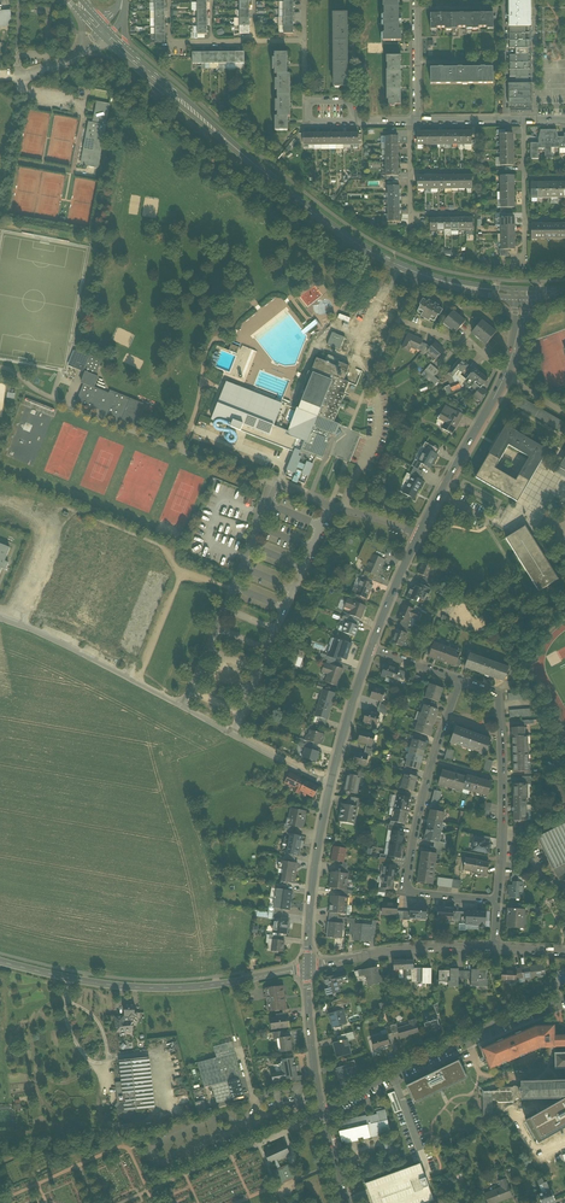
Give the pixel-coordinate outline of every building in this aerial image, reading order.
[(384,11),(398,11),(398,0),(383,0),(383,7),(384,7),(384,11)] [(249,10),(249,2),(240,2),(240,10),(249,10)] [(284,2),(284,10),(293,10),(293,2),(284,2)] [(197,3),(197,11),(207,10),(207,3),(197,3)] [(509,4),(510,26),(529,26),(529,4),(509,4)] [(197,11),(197,18),(207,18),(207,10),(197,11)] [(249,18),(249,10),(240,10),(240,18),(249,18)] [(284,10),(284,18),(293,18),(293,10),(284,10)] [(11,25),(10,11),(11,11),(0,11),(0,26),(11,25)] [(165,19),(165,11),(155,11),(155,19),(165,19)] [(384,26),(384,30),(399,30),(398,11),(384,11),(384,15),(383,15),(383,26),(384,26)] [(335,37),(335,42),(347,42),(347,14),(335,14),(335,20),(333,20),(333,26),(335,26),(335,29),(333,29),(333,37),(335,37)] [(467,30),(472,30),(472,14),(451,15),(452,30),(458,30),(458,28),(467,28),(467,30)] [(493,14),(472,14),(472,30),(479,30),(479,28),(488,28),(488,30),(494,30),(493,14)] [(446,30),(452,30),(451,15),(430,15),(430,30),(437,30),(437,28),(446,28),(446,30)] [(197,18),(197,26),(207,26),(207,18),(197,18)] [(249,26),(249,18),(240,18),(240,26),(249,26)] [(284,18),(284,26),(293,26),(293,18),(284,18)] [(165,27),(165,19),(155,19),(155,27),(165,27)] [(207,34),(207,26),(197,26),(197,33),(197,35),(205,35),(207,34)] [(250,34),(249,26),(240,26),(240,34),(250,34)] [(293,34),(293,26),(284,26),(284,34),(293,34)] [(155,27),(155,35),(165,35),(165,27),(155,27)] [(401,30),(399,30),(384,30),(384,33),(383,33),(383,41),(401,41),(401,30)] [(335,59),(335,63),(347,63),(347,42),(335,42),(334,42),(334,48),(335,48),(335,52),(334,52),(334,59),(335,59)] [(227,64),(235,64),(235,52),(227,53),(227,64)] [(244,52),(235,52),(235,64),(244,64),(244,52)] [(193,64),(201,64),(201,53),(193,53),(193,64)] [(201,64),(210,64),(210,53),(201,53),(201,64)] [(210,64),(218,64),(218,53),(210,53),(210,64)] [(218,64),(227,64),(227,53),(218,53),(218,64)] [(275,75),(277,75),(288,74),(288,66),(287,66),(287,62),(288,62),(287,53),(274,53),(274,58),(272,58),(273,70),(274,70),(275,75)] [(386,71),(386,78),(401,78),(401,73),(400,73),(400,61),(401,61),(401,57),(386,57),(386,64),(387,64),(387,71),(386,71)] [(347,87),(347,63),(335,63),(334,63),(334,68),(335,68),(335,73),(334,73),(334,86),(341,86),(341,87),(347,87)] [(431,84),(492,84),(492,68),(484,68),(481,68),(462,69),(462,68),(458,68),(458,69),(443,69),(443,68),(439,68),(439,69),(431,69),(431,84)] [(277,91),(277,96),(290,96),(290,87),(290,83),(290,74),(288,74),(277,75),(277,80),(275,80),(275,91),(277,91)] [(401,83),(401,78),(386,78),(387,100),(388,100),(388,107),(395,107),(395,105),(401,105),(400,83),(401,83)] [(510,84),(510,95),(530,95),(530,84),(516,84),(510,84)] [(530,106),(530,95),(510,95),(510,106),(530,106)] [(277,112),(277,117),(288,117),(290,117),(290,108),(290,104),(290,96),(277,96),(277,101),(275,101),(275,112),(277,112)] [(94,118),(106,120),(109,104),(97,101),(94,118)] [(277,117),(275,117),(275,131),(288,131),(288,122),(288,117),(277,117)] [(89,167),(97,168),(106,120),(94,118),(93,123),(89,122),(85,144),(88,144),(85,160),(90,161),(89,167)] [(564,143),(564,137),(558,137),(557,130),(541,130),(539,140),(539,143),(545,143),(559,143),(564,143)] [(304,145),(314,145),(314,133),(303,133),(304,145)] [(294,139),(289,145),(291,148),(297,141),(294,139)] [(513,150),(513,142),(500,142),(500,150),(513,150)] [(539,149),(545,149),(545,143),(539,143),(531,143),(531,159),(539,159),(539,149)] [(551,148),(559,148),(559,143),(545,143),(545,149),(545,159),(554,159),(554,154),(552,154),(551,148)] [(81,165),(89,167),(90,161),(85,160),(88,144),(85,144),(81,165)] [(501,176),(501,184),(514,184),(514,176),(501,176)] [(551,182),(544,182),(544,198),(551,198),(558,198),(558,182),(551,182)] [(514,208),(514,200),(501,200),(501,208),(514,208)] [(501,218),(501,226),(514,226),(514,218),(501,218)] [(547,237),(551,237),(551,225),(531,225),(531,239),(537,239),(537,237),(541,237),(541,239),(547,239),(547,237)] [(551,225),(551,237),(551,239),(557,239),(557,237),(561,237),(561,239),(564,239),(564,225),(551,225)] [(514,250),(514,242),(501,242),(501,249),(501,250),(508,250),(514,250)] [(430,319),(435,322),(438,316),(439,316),(443,310),(439,308),(438,308),(439,305),(435,303),(434,306),(432,304),(433,302),(429,300),(427,302),(427,301),(423,299),(419,305),(421,306),(417,312),(422,315),(421,317),(429,321),(430,319)] [(454,330),(456,332),(466,322),(453,311),(444,322),(446,324),(445,326),(453,332),(454,330)] [(483,341),(487,344),(491,339),(496,332),(490,327),(490,328),(488,326),(482,320),(472,332),(476,335),(475,336),(482,342),(483,341)] [(327,345),(340,350),(345,338),(332,333),(327,345)] [(402,349),(409,352),(411,347),(417,350),(418,350),(420,343),(421,344),(422,343),(423,341),(415,337),(409,334),(402,349)] [(487,344),(492,349),(497,343),(491,339),(487,344)] [(418,350),(422,352),(428,345),(422,343),(421,344),(420,343),(418,350)] [(428,351),(437,359),(444,351),(435,343),(431,348),(428,351)] [(431,348),(428,345),(422,352),(420,354),(423,356),(428,351),(431,348)] [(69,365),(84,371),(90,355),(87,354),(86,356),(75,352),(69,365)] [(84,371),(86,372),(95,376),(101,360),(90,355),(84,371)] [(330,364),(337,367),(339,362),(340,359),(328,355),(326,361),(331,362),(330,364)] [(344,381),(346,375),(347,372),(350,366),(339,362),(337,367),(330,364),(317,358),(313,367),(312,371),(311,373),(309,372),(306,379),(306,380),(309,381),(310,381),(305,394),(301,404),(299,409),(312,415),(311,418),(308,417),(307,421),(309,422),(308,425),(304,424),(302,429),(304,430),(325,438),(317,458),(315,457),(322,460),(330,440),(329,439),(331,435),(335,437),(336,435),(337,436),(341,432),(338,429),(340,425),(334,422),(345,395),(344,394),(349,383),(344,381)] [(448,374),(453,377),(459,370),(462,373),(468,366),(460,359),(448,374)] [(426,370),(434,377),(439,371),(430,364),(426,370)] [(470,387),(471,387),(474,383),(481,374),(475,369),(466,379),(464,382),(468,388),(470,387)] [(421,375),(435,386),(439,380),(434,377),(426,370),(421,375)] [(461,380),(463,377),(460,375),(462,373),(459,370),(453,377),(455,383),(457,381),(461,380)] [(98,377),(95,376),(86,372),(81,383),(84,384),(94,388),(98,377)] [(453,377),(448,374),(444,378),(449,381),(450,385),(455,383),(453,377)] [(481,374),(474,383),(481,388),(488,380),(481,374)] [(450,385),(449,385),(452,391),(460,387),(459,385),(457,381),(455,383),(450,385)] [(212,420),(241,431),(243,425),(270,436),(274,426),(282,404),(281,403),(275,401),(226,382),(212,420)] [(477,392),(481,388),(474,383),(471,387),(477,392)] [(109,394),(94,388),(84,384),(77,402),(97,410),(99,407),(123,417),(122,419),(138,425),(146,406),(110,391),(109,394)] [(474,396),(481,402),(487,393),(481,388),(477,392),(474,396)] [(514,405),(559,431),(563,423),(519,397),(514,405)] [(56,411),(27,399),(26,402),(55,413),(56,411)] [(445,406),(443,410),(454,417),(456,412),(445,406)] [(288,431),(287,435),(297,439),(293,448),(296,449),(304,430),(302,429),(304,424),(308,425),(309,422),(307,421),(308,417),(311,418),(312,415),(299,409),(297,408),(288,431)] [(458,419),(454,417),(443,410),(439,417),(446,421),(443,426),(442,428),(452,434),(457,425),(455,424),(458,419)] [(458,419),(460,421),(463,415),(457,411),(456,412),(454,417),(458,419)] [(446,421),(439,417),(436,421),(443,426),(446,421)] [(288,431),(274,426),(270,436),(243,425),(241,431),(295,452),(297,453),(298,450),(296,449),(293,448),(297,439),(287,435),(288,431)] [(506,426),(498,439),(509,446),(529,458),(541,463),(543,459),(548,451),(506,426)] [(304,430),(296,449),(298,450),(297,453),(289,472),(287,477),(291,479),(291,480),(292,480),(292,479),(293,480),(298,481),(304,484),(315,457),(317,458),(325,438),(304,430)] [(518,502),(541,463),(529,458),(516,481),(495,469),(509,446),(498,439),(475,478),(518,502)] [(424,448),(431,451),(433,447),(425,442),(423,447),(424,448)] [(424,448),(423,447),(422,447),(415,459),(417,461),(420,456),(424,448)] [(422,464),(430,468),(437,455),(431,451),(424,448),(425,449),(421,457),(420,456),(417,461),(422,464)] [(287,477),(286,476),(295,452),(285,476),(287,477)] [(297,453),(295,452),(286,476),(287,477),(289,472),(297,453)] [(411,466),(414,467),(418,470),(422,464),(417,461),(415,459),(411,466)] [(559,468),(543,459),(541,463),(564,478),(564,471),(559,468)] [(423,472),(418,470),(414,467),(410,474),(412,475),(419,479),(423,472)] [(403,481),(409,485),(412,480),(409,479),(412,475),(410,474),(407,473),(403,481)] [(403,493),(414,499),(423,481),(419,479),(412,475),(409,479),(412,480),(409,485),(408,487),(406,486),(403,493)] [(253,498),(247,496),(244,502),(251,505),(253,498)] [(506,538),(539,591),(558,579),(525,526),(506,538)] [(363,560),(369,562),(373,554),(379,557),(384,546),(367,539),(359,558),(363,560)] [(2,568),(6,570),(9,563),(5,561),(10,548),(7,547),(0,544),(0,560),(1,560),(0,562),(0,573),(2,568)] [(374,575),(377,576),(385,560),(379,557),(373,554),(369,562),(367,567),(365,571),(374,575)] [(423,577),(428,580),(429,578),(434,567),(423,562),(418,574),(423,576),(423,577)] [(365,571),(363,576),(366,578),(372,580),(374,575),(365,571)] [(421,581),(422,582),(431,586),(432,582),(428,580),(423,577),(421,581)] [(357,595),(367,599),(373,585),(365,581),(361,580),(357,589),(357,590),(359,591),(357,595)] [(417,602),(420,603),(422,599),(424,600),(424,599),(425,599),(426,596),(426,594),(428,594),(431,589),(424,587),(421,585),(417,584),(416,587),(415,588),(413,589),(411,588),(407,598),(417,602)] [(350,615),(360,619),(364,609),(365,609),(366,606),(349,600),(347,606),(353,608),(350,615)] [(402,621),(407,623),(407,622),(410,616),(411,617),(417,620),(420,613),(413,610),(414,609),(413,609),(404,605),(398,619),(402,621)] [(343,632),(355,637),(359,626),(355,625),(352,624),(346,622),(343,632)] [(392,643),(401,646),(403,640),(405,641),(407,634),(397,630),(392,643)] [(338,641),(336,640),(333,639),(331,639),(329,645),(331,646),(334,647),(331,654),(328,653),(327,656),(336,659),(340,660),(341,658),(346,660),(351,644),(339,640),(338,641)] [(429,656),(456,666),(458,659),(461,652),(434,643),(431,650),(429,656)] [(465,667),(485,675),(489,661),(470,654),(465,667)] [(510,668),(489,661),(485,675),(505,682),(510,668)] [(337,686),(343,669),(334,666),(333,667),(326,664),(325,664),(322,672),(328,674),(325,682),(337,686)] [(381,676),(387,678),(387,676),(396,679),(397,677),(399,670),(399,669),(385,664),(381,676)] [(397,677),(403,679),(405,672),(399,670),(397,677)] [(431,700),(438,702),(443,689),(430,684),(425,698),(431,700)] [(370,698),(382,702),(384,696),(383,695),(384,690),(380,689),(380,690),(373,688),(370,698)] [(313,723),(325,727),(336,693),(323,689),(321,695),(324,696),(322,701),(320,701),(318,707),(320,708),(318,716),(315,715),(313,723)] [(424,705),(422,713),(435,718),(438,710),(428,706),(424,705)] [(510,710),(511,718),(534,716),(534,709),(510,710)] [(372,725),(376,726),(380,714),(366,710),(363,721),(372,724),(372,725)] [(422,713),(419,721),(432,726),(435,718),(422,713)] [(431,729),(432,726),(419,721),(417,726),(415,731),(422,734),(430,737),(432,731),(433,729),(431,729)] [(512,728),(512,737),(525,736),(525,727),(512,728)] [(484,755),(485,756),(490,740),(456,728),(450,743),(451,743),(451,742),(468,748),(485,754),(484,755)] [(314,743),(320,745),(324,734),(310,730),(307,740),(314,743)] [(367,744),(373,745),(375,734),(362,730),(359,741),(367,744)] [(527,736),(525,736),(512,737),(512,743),(512,744),(512,747),(513,747),(513,761),(513,765),(514,772),(525,772),(528,772),(527,736)] [(413,739),(411,747),(424,751),(426,743),(419,741),(413,739)] [(367,744),(365,750),(372,752),(373,748),(372,748),(373,745),(367,744)] [(411,747),(409,753),(423,757),(424,751),(411,747)] [(302,757),(317,761),(320,752),(312,749),(305,748),(302,757)] [(444,759),(451,762),(454,751),(447,749),(444,759)] [(353,762),(366,765),(368,756),(364,755),(355,753),(353,762)] [(409,753),(407,760),(421,763),(423,757),(409,753)] [(419,770),(421,763),(407,760),(406,766),(412,768),(419,770)] [(483,770),(490,772),(493,762),(486,760),(483,770)] [(280,775),(287,779),(290,773),(283,770),(280,775)] [(463,791),(463,789),(467,777),(442,770),(438,784),(463,791)] [(300,790),(300,791),(305,781),(290,773),(287,779),(285,783),(295,788),(293,792),(298,794),(300,790)] [(347,774),(346,783),(359,785),(361,777),(355,775),(347,774)] [(406,789),(413,791),(417,777),(410,775),(410,776),(405,775),(401,788),(406,789)] [(463,789),(470,791),(474,777),(467,775),(467,777),(463,789)] [(526,784),(534,784),(534,776),(522,777),(522,784),(526,784)] [(470,791),(476,793),(480,779),(474,777),(470,791)] [(492,782),(480,779),(476,793),(488,796),(492,782)] [(319,788),(305,781),(300,791),(314,797),(319,788)] [(564,803),(564,802),(564,789),(561,782),(554,785),(564,803)] [(357,794),(359,785),(346,783),(344,791),(350,792),(357,794)] [(514,784),(514,798),(526,798),(526,784),(522,784),(514,784)] [(435,791),(431,804),(438,805),(441,792),(435,791)] [(397,796),(394,809),(408,812),(411,799),(405,798),(397,796)] [(360,799),(349,797),(347,805),(357,807),(357,808),(358,808),(360,799)] [(514,821),(526,821),(526,798),(514,798),(514,808),(514,811),(514,821)] [(485,802),(483,809),(490,811),(492,804),(485,802)] [(339,821),(347,823),(348,820),(354,821),(357,808),(357,807),(347,805),(342,804),(338,821),(339,821)] [(405,824),(408,812),(394,809),(393,808),(393,809),(391,821),(398,823),(405,824)] [(294,826),(303,828),(307,812),(300,811),(292,809),(291,810),(294,810),(292,819),(290,818),(288,818),(287,824),(294,826)] [(431,810),(429,820),(442,823),(444,813),(431,810)] [(440,833),(442,823),(429,820),(427,830),(440,833)] [(538,837),(537,837),(553,870),(554,869),(564,864),(564,824),(538,837)] [(439,842),(440,833),(427,830),(425,841),(430,842),(431,840),(435,841),(438,842),(439,842)] [(390,842),(390,843),(401,845),(404,832),(397,831),(393,831),(392,831),(392,835),(391,842),(390,842)] [(296,855),(298,856),(300,849),(299,849),(299,848),(299,847),(298,847),(300,841),(302,841),(303,837),(295,835),(289,834),(291,834),(290,840),(284,839),(281,852),(285,853),(288,853),(295,855),(296,855)] [(490,844),(491,838),(481,836),(481,839),(484,840),(484,843),(490,844)] [(521,854),(522,837),(514,836),(513,863),(520,863),(520,861),(521,854)] [(473,850),(488,853),(490,844),(484,843),(484,840),(481,839),(475,838),(473,850)] [(435,841),(434,848),(442,849),(444,850),(445,843),(439,842),(438,842),(435,841)] [(380,854),(379,858),(385,859),(386,859),(386,855),(388,855),(390,843),(387,842),(385,853),(383,854),(380,854)] [(399,857),(401,845),(390,843),(388,855),(388,856),(395,857),(399,857)] [(340,862),(344,863),(346,849),(340,848),(336,847),(333,847),(331,861),(340,862)] [(422,851),(421,861),(435,864),(437,854),(437,853),(433,853),(422,851)] [(464,869),(476,872),(478,861),(465,859),(464,865),(465,865),(464,869)] [(478,860),(478,861),(476,872),(479,872),(479,874),(482,875),(481,876),(487,877),(489,863),(482,862),(482,861),(478,860)] [(288,883),(294,883),(296,868),(297,868),(298,864),(294,863),(286,862),(284,861),(280,861),(280,863),(279,863),(278,869),(284,870),(283,881),(283,882),(288,883)] [(434,869),(435,864),(421,861),(418,882),(432,884),(433,878),(432,878),(433,869),(434,869)] [(384,865),(382,876),(394,878),(396,866),(394,865),(384,864),(384,865)] [(553,870),(561,884),(564,882),(564,864),(554,869),(553,870)] [(331,871),(330,880),(346,882),(347,874),(347,873),(341,873),(331,871)] [(392,889),(394,878),(382,876),(381,887),(386,888),(392,889)] [(437,885),(448,887),(449,879),(439,878),(437,885)] [(347,882),(346,882),(330,880),(329,888),(341,890),(346,890),(347,882)] [(460,881),(453,880),(452,887),(459,888),(460,881)] [(509,898),(520,899),(521,892),(522,892),(523,882),(518,882),(513,882),(513,885),(508,885),(508,891),(510,891),(509,898)] [(277,889),(275,898),(291,901),(292,891),(287,890),(279,889),(277,889)] [(331,896),(330,903),(346,905),(347,905),(348,898),(348,897),(341,897),(331,896)] [(290,910),(291,901),(275,898),(274,908),(283,909),(290,910)] [(346,907),(346,905),(330,903),(329,912),(330,912),(339,913),(345,914),(346,907)] [(397,915),(397,911),(398,904),(382,903),(382,909),(384,909),(384,915),(397,915)] [(410,917),(426,918),(427,906),(411,905),(410,912),(410,917)] [(438,919),(438,918),(455,919),(455,911),(455,907),(451,907),(446,907),(439,907),(439,906),(438,906),(438,919)] [(510,909),(510,908),(507,908),(506,927),(524,929),(526,909),(525,909),(525,910),(523,910),(522,920),(521,920),(521,926),(507,925),(509,909),(510,909)] [(507,925),(521,926),(521,920),(522,920),(523,910),(510,909),(509,909),(507,925)] [(479,927),(485,927),(486,912),(467,910),(467,912),(466,924),(479,925),(479,927)] [(277,933),(287,934),(289,920),(282,919),(276,918),(275,927),(278,927),(277,933)] [(327,937),(338,938),(339,930),(343,931),(344,924),(338,923),(329,922),(327,937)] [(353,940),(361,941),(362,924),(355,924),(354,924),(354,925),(354,933),(353,940)] [(372,925),(362,924),(361,941),(371,942),(371,935),(372,928),(372,925)] [(559,937),(560,926),(549,925),(549,924),(543,924),(543,931),(546,931),(546,937),(559,938),(559,937)] [(272,951),(283,953),(284,941),(277,940),(273,939),(273,940),(272,951)] [(394,970),(398,970),(403,970),(406,970),(406,960),(393,961),(394,970)] [(524,977),(525,982),(532,981),(531,977),(546,975),(544,965),(525,967),(525,966),(521,967),(524,977)] [(377,967),(362,970),(363,976),(367,975),(368,980),(367,980),(368,986),(375,984),(375,982),(379,982),(378,976),(377,967)] [(431,969),(423,969),(423,982),(425,982),(425,984),(431,984),(431,969)] [(449,982),(458,982),(458,979),(458,971),(458,969),(451,969),(451,971),(439,971),(439,982),(449,982)] [(471,986),(487,987),(488,979),(487,979),(487,970),(482,970),(482,971),(471,971),(471,980),(471,984),(471,986)] [(501,981),(516,981),(516,979),(517,971),(509,971),(510,970),(502,970),(501,981)] [(324,978),(329,995),(340,992),(337,981),(342,980),(340,974),(336,976),(336,975),(324,978)] [(268,1011),(282,1010),(286,1009),(283,986),(265,988),(265,989),(266,989),(269,1011),(268,1011)] [(343,1003),(341,1004),(333,1006),(335,1012),(344,1009),(343,1005),(343,1003)] [(125,1011),(125,1016),(135,1016),(137,1016),(137,1013),(135,1013),(135,1005),(125,1005),(125,1006),(123,1007),(123,1010),(125,1011)] [(333,1026),(333,1027),(347,1023),(344,1012),(345,1011),(344,1009),(335,1012),(329,1014),(331,1021),(332,1026),(333,1026)] [(427,1024),(429,1029),(439,1026),(436,1015),(429,1017),(429,1015),(423,1017),(425,1025),(427,1024)] [(116,1027),(122,1026),(125,1026),(124,1016),(115,1017),(116,1027)] [(135,1017),(135,1016),(125,1016),(124,1016),(125,1026),(122,1026),(122,1032),(131,1030),(131,1021),(130,1021),(130,1017),(135,1017)] [(274,1023),(275,1028),(280,1028),(290,1027),(289,1022),(288,1022),(288,1017),(289,1017),(289,1016),(276,1018),(272,1018),(272,1023),(274,1023)] [(398,1032),(400,1039),(415,1035),(415,1033),(419,1032),(415,1019),(409,1021),(410,1025),(398,1028),(397,1028),(398,1032)] [(555,1035),(554,1025),(536,1026),(521,1032),(521,1031),(515,1034),(503,1039),(496,1041),(497,1042),(482,1048),(490,1069),(501,1064),(501,1065),(508,1062),(507,1062),(519,1057),(526,1055),(526,1054),(540,1048),(555,1047),(564,1046),(564,1035),(555,1035)] [(353,1032),(346,1034),(347,1039),(348,1041),(355,1039),(353,1032)] [(371,1039),(374,1050),(390,1045),(387,1035),(371,1039)] [(278,1047),(279,1053),(293,1051),(291,1036),(284,1037),(279,1038),(281,1047),(278,1047)] [(333,1043),(337,1058),(343,1056),(342,1053),(350,1050),(348,1041),(347,1039),(342,1041),(341,1041),(340,1041),(333,1043)] [(217,1058),(235,1053),(232,1042),(214,1047),(217,1058)] [(242,1077),(235,1053),(217,1058),(218,1061),(221,1060),(220,1060),(235,1056),(241,1077),(242,1077)] [(564,1068),(564,1054),(555,1054),(556,1068),(564,1068)] [(235,1056),(220,1060),(221,1060),(218,1061),(223,1082),(228,1081),(239,1078),(239,1077),(241,1077),(235,1056)] [(122,1081),(125,1103),(125,1111),(133,1110),(149,1108),(144,1058),(120,1061),(122,1081)] [(144,1058),(149,1108),(155,1108),(149,1058),(144,1058)] [(205,1087),(212,1085),(223,1082),(218,1061),(217,1058),(198,1063),(205,1087)] [(272,1074),(273,1082),(286,1079),(291,1078),(298,1077),(297,1076),(296,1066),(294,1067),(293,1058),(286,1059),(280,1060),(281,1064),(279,1064),(279,1066),(281,1065),(281,1068),(284,1068),(285,1072),(282,1072),(272,1074)] [(338,1061),(340,1067),(346,1065),(346,1066),(348,1065),(347,1062),(346,1059),(338,1061)] [(348,1065),(346,1066),(347,1069),(356,1067),(354,1060),(347,1062),(348,1065)] [(439,1070),(406,1086),(414,1104),(467,1078),(459,1060),(439,1070)] [(351,1082),(347,1069),(346,1066),(346,1065),(340,1067),(336,1068),(337,1071),(339,1079),(341,1085),(351,1082)] [(232,1099),(244,1096),(239,1078),(228,1081),(232,1099)] [(114,1106),(117,1108),(121,1103),(125,1103),(122,1081),(115,1082),(117,1102),(114,1106)] [(228,1081),(223,1082),(212,1085),(217,1103),(232,1099),(228,1081)] [(522,1084),(522,1098),(522,1099),(564,1097),(564,1081),(522,1083),(522,1084)] [(517,1098),(522,1098),(522,1084),(520,1084),(516,1088),(514,1088),(512,1087),(500,1088),(496,1091),(492,1091),(492,1101),(497,1101),(498,1100),(516,1099),(517,1098)] [(482,1091),(483,1114),(493,1114),(492,1101),(492,1091),(482,1091)] [(390,1100),(397,1097),(394,1092),(388,1094),(390,1100)] [(397,1097),(390,1100),(395,1113),(401,1111),(397,1097)] [(564,1097),(525,1120),(538,1143),(564,1128),(564,1097)] [(195,1103),(198,1114),(207,1112),(204,1100),(195,1103)] [(134,1113),(133,1110),(125,1111),(125,1103),(121,1103),(117,1108),(118,1115),(123,1119),(130,1118),(134,1113)] [(377,1112),(377,1115),(378,1114),(382,1132),(390,1130),(385,1110),(377,1112)] [(382,1132),(378,1114),(377,1115),(360,1119),(360,1118),(347,1120),(338,1122),(340,1131),(339,1131),(342,1142),(345,1141),(346,1143),(358,1140),(357,1138),(364,1137),(364,1139),(379,1135),(378,1133),(382,1132)] [(263,1151),(270,1166),(275,1163),(278,1162),(292,1156),(285,1141),(263,1151)] [(365,1183),(368,1190),(372,1202),(428,1202),(434,1201),(423,1171),(420,1163),(365,1183)] [(289,1164),(280,1168),(278,1169),(273,1171),(280,1185),(296,1178),(289,1164)] [(502,1188),(496,1190),(501,1201),(512,1197),(508,1185),(507,1186),(505,1179),(499,1181),(502,1188)] [(501,1201),(496,1190),(485,1194),(488,1202),(489,1202),(495,1202),(501,1201)] [(549,1191),(545,1192),(543,1193),(539,1194),(538,1195),(541,1202),(549,1202),(555,1201),(551,1190),(549,1191)] [(527,1195),(520,1198),(523,1202),(529,1200),(527,1195)]
